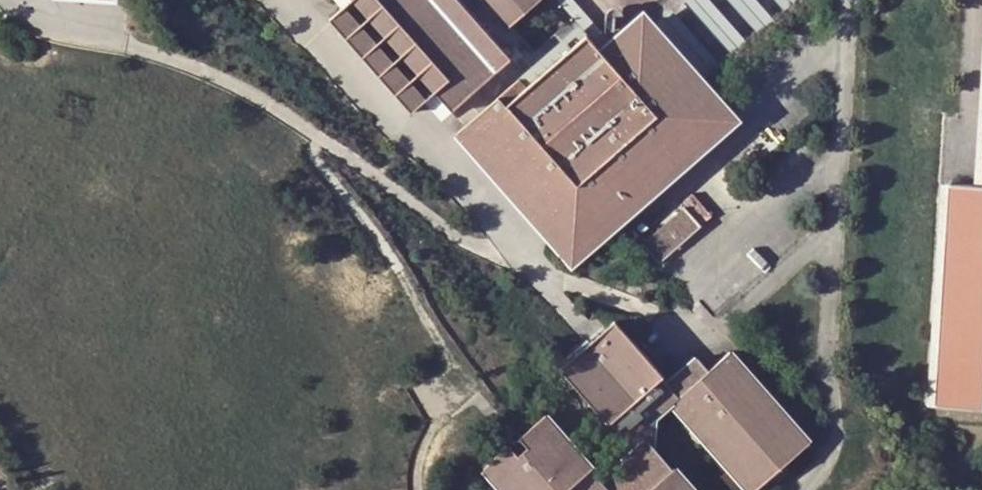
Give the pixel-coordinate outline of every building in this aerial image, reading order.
[(329,20),(412,115),(436,93),(453,110),(510,57),(459,0),(351,0),(329,20)] [(509,29),(543,0),(482,0),(509,29)] [(576,0),(556,0),(586,35),(605,56),(616,44),(576,0)] [(714,0),(689,0),(737,56),(752,43),(714,0)] [(761,0),(734,0),(764,34),(780,22),(761,0)] [(791,10),(802,0),(781,0),(791,10)] [(969,185),(954,184),(935,182),(924,408),(981,411),(981,0),(980,0),(969,185)] [(726,67),(678,11),(663,22),(712,79),(726,67)] [(611,228),(734,117),(717,97),(647,18),(616,44),(605,56),(586,35),(530,86),(523,77),(465,130),(577,259),(611,228)] [(646,241),(664,262),(718,217),(700,196),(646,241)] [(622,320),(603,337),(593,345),(586,351),(565,369),(613,423),(618,418),(640,446),(602,478),(594,470),(598,466),(548,413),(523,434),(532,444),(521,451),(514,443),(490,466),(511,489),(708,489),(686,464),(683,466),(663,445),(663,416),(680,401),(760,489),(765,489),(819,440),(737,349),(717,368),(706,358),(675,385),(666,375),(670,371),(640,340),(622,320)]
